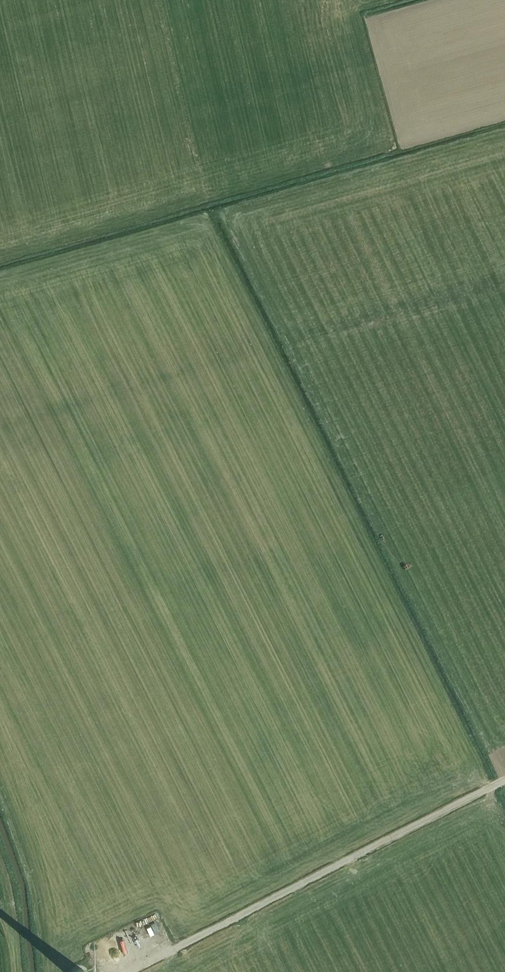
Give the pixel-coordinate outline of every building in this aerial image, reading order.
[(160,921),(167,919),(165,913),(158,915),(160,921)] [(126,933),(128,938),(140,933),(138,928),(126,933)]
